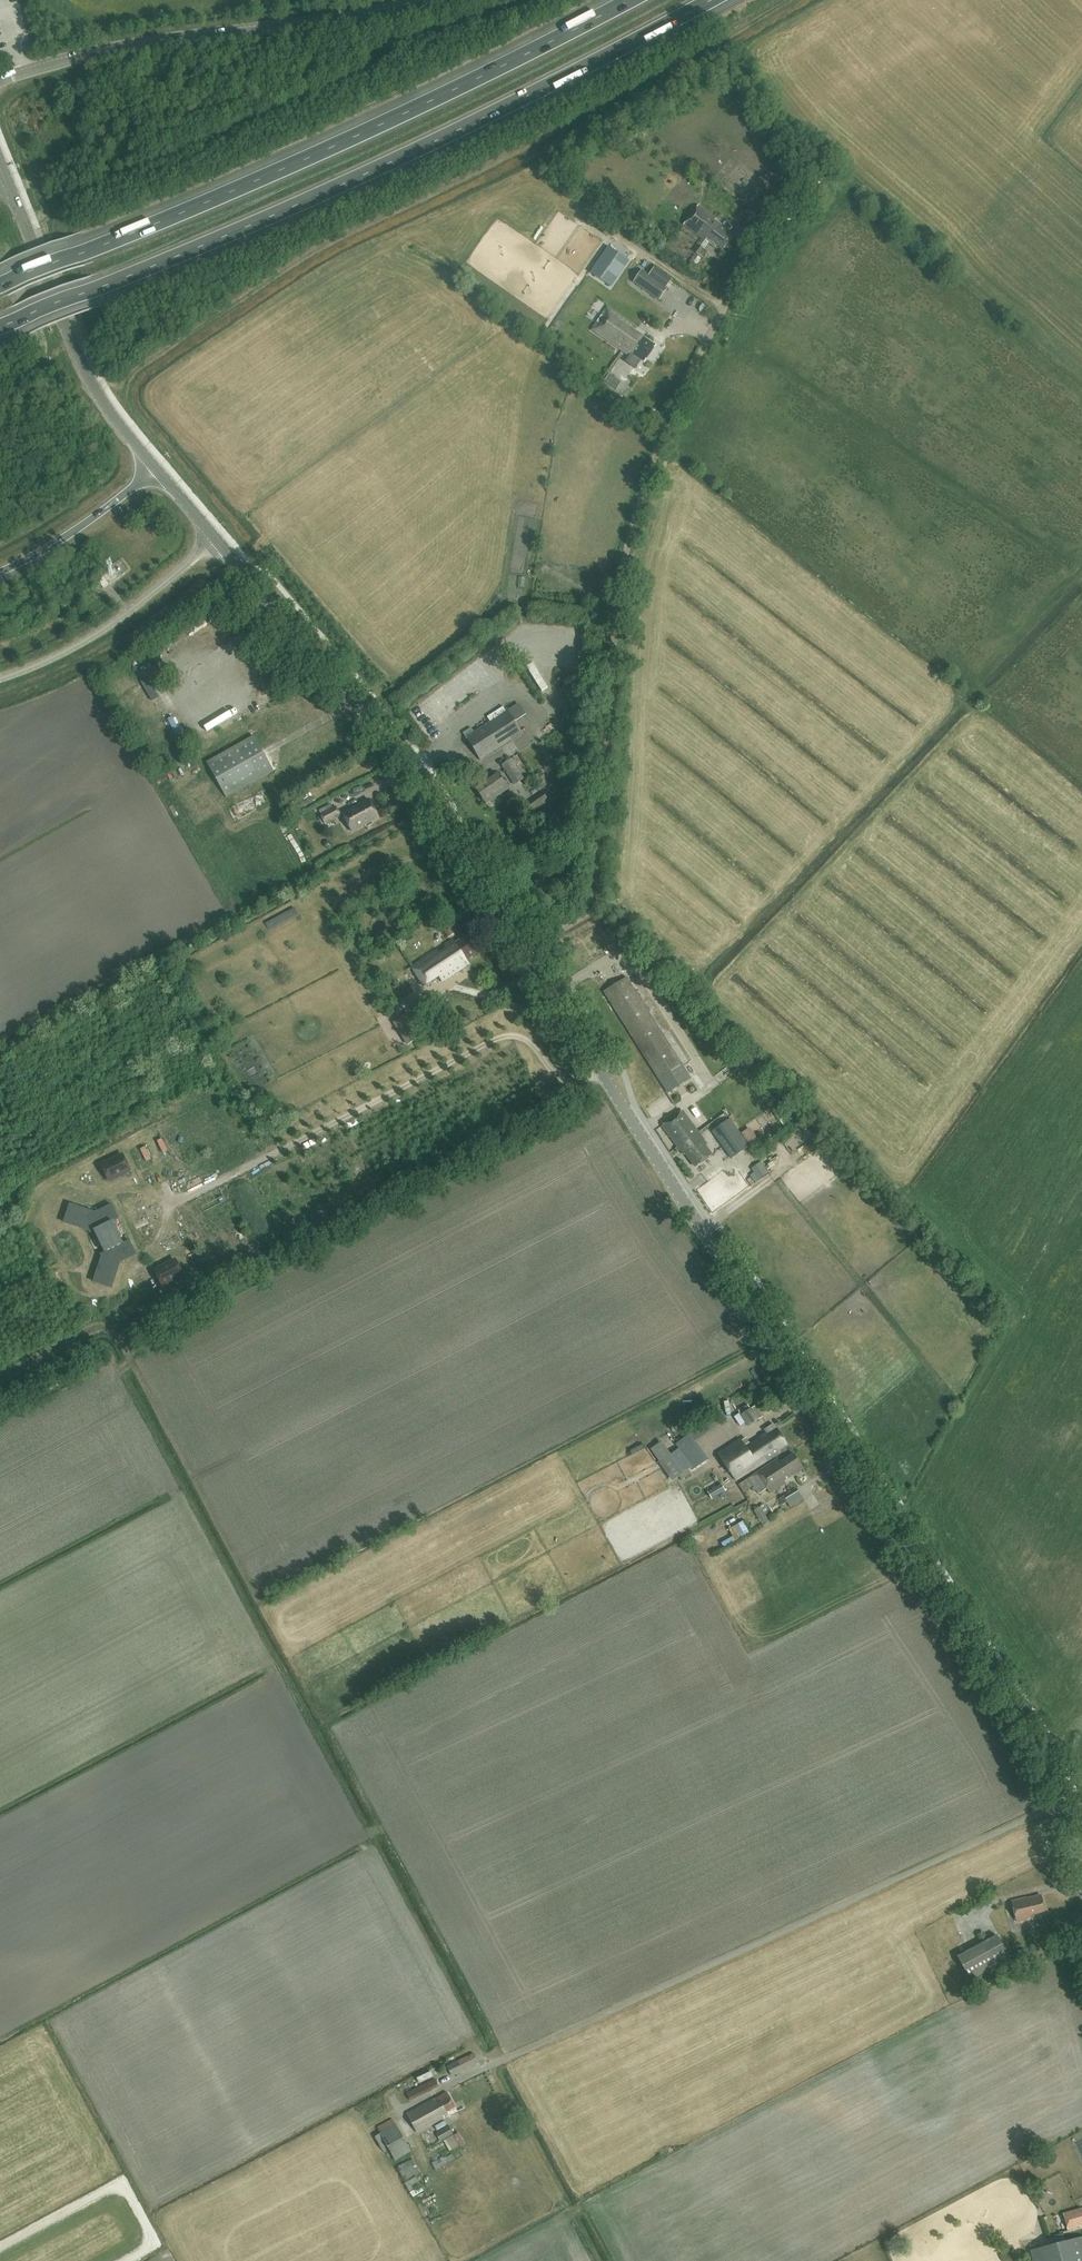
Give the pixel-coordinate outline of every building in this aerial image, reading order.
[(709,240),(722,250),(733,235),(714,220),(717,219),(698,205),(683,225),(707,243),(709,240)] [(693,251),(699,256),(704,248),(698,244),(693,251)] [(654,279),(642,270),(633,282),(639,286),(658,300),(667,288),(665,286),(654,279)] [(644,362),(655,346),(635,331),(637,328),(607,308),(592,330),(631,356),(633,354),(644,362)] [(97,579),(103,588),(109,584),(102,575),(97,579)] [(191,659),(196,656),(179,632),(174,636),(191,659)] [(171,636),(167,639),(177,654),(182,651),(171,636)] [(123,676),(117,678),(122,689),(128,686),(123,676)] [(507,711),(474,732),(471,728),(463,733),(480,760),(522,734),(514,722),(523,715),(516,705),(507,711)] [(206,762),(226,797),(273,771),(254,736),(206,762)] [(465,740),(458,744),(462,750),(468,746),(465,740)] [(431,753),(436,750),(430,741),(425,744),(431,753)] [(524,778),(512,758),(501,765),(514,785),(524,778)] [(486,803),(508,788),(498,774),(476,789),(486,803)] [(238,819),(268,803),(261,791),(232,807),(238,819)] [(543,792),(531,800),(537,810),(549,801),(543,792)] [(370,800),(343,814),(352,832),(379,818),(370,800)] [(336,806),(320,814),(325,825),(341,816),(336,806)] [(443,931),(448,938),(455,934),(449,926),(443,931)] [(453,940),(445,945),(447,948),(439,953),(437,951),(411,967),(423,986),(438,976),(442,982),(469,964),(467,960),(478,953),(467,935),(455,943),(453,940)] [(603,992),(667,1091),(690,1076),(627,977),(603,992)] [(419,1009),(396,1024),(409,1045),(421,1037),(414,1026),(425,1018),(419,1009)] [(687,1043),(692,1040),(686,1029),(681,1032),(687,1043)] [(731,1071),(722,1078),(727,1085),(736,1078),(731,1071)] [(762,1114),(772,1108),(769,1102),(759,1109),(762,1114)] [(705,1145),(707,1144),(682,1111),(663,1125),(684,1154),(686,1153),(695,1167),(712,1155),(705,1145)] [(712,1132),(731,1159),(749,1146),(730,1118),(712,1132)] [(147,1161),(170,1153),(164,1136),(142,1144),(147,1161)] [(109,1180),(130,1169),(122,1155),(101,1166),(109,1180)] [(107,1221),(112,1218),(105,1204),(89,1212),(64,1205),(62,1204),(64,1205),(58,1223),(84,1230),(85,1232),(88,1231),(92,1237),(90,1238),(94,1246),(96,1245),(100,1252),(97,1254),(97,1256),(90,1281),(108,1287),(107,1289),(108,1287),(116,1261),(131,1253),(124,1239),(119,1242),(116,1237),(118,1236),(112,1225),(110,1226),(107,1221)] [(158,1283),(179,1272),(171,1258),(150,1269),(158,1283)] [(738,1411),(741,1414),(739,1415),(747,1426),(762,1416),(755,1406),(750,1409),(748,1405),(738,1411)] [(778,1450),(787,1444),(773,1424),(764,1430),(767,1433),(746,1446),(741,1439),(718,1453),(736,1480),(779,1452),(778,1450)] [(679,1448),(677,1449),(668,1456),(672,1462),(674,1460),(684,1473),(691,1468),(692,1471),(709,1460),(690,1433),(676,1443),(679,1448)] [(803,1470),(800,1467),(801,1466),(792,1454),(780,1462),(778,1459),(749,1478),(760,1494),(767,1490),(770,1494),(786,1484),(784,1481),(794,1475),(795,1475),(803,1470)] [(749,1492),(755,1488),(748,1478),(742,1482),(749,1492)] [(726,1491),(721,1483),(707,1492),(711,1499),(726,1491)] [(803,1491),(789,1496),(792,1506),(807,1501),(803,1491)] [(760,1507),(754,1510),(764,1526),(770,1522),(760,1507)] [(1017,1922),(1032,1918),(1031,1915),(1045,1911),(1041,1895),(1028,1899),(1027,1898),(1012,1902),(1017,1922)] [(996,1934),(967,1950),(981,1976),(1009,1960),(996,1934)] [(971,1980),(981,1976),(967,1950),(958,1956),(971,1980)] [(446,2066),(452,2077),(479,2064),(473,2053),(446,2066)] [(421,2080),(435,2074),(433,2069),(419,2076),(421,2080)] [(410,2101),(439,2086),(435,2079),(406,2093),(410,2101)] [(444,2119),(457,2112),(447,2093),(407,2114),(417,2132),(443,2118),(444,2119)] [(376,2128),(380,2134),(375,2137),(384,2152),(389,2149),(395,2161),(411,2151),(392,2118),(376,2128)] [(454,2135),(449,2125),(436,2133),(440,2142),(454,2135)] [(412,2188),(415,2196),(426,2192),(419,2173),(421,2172),(417,2161),(402,2166),(411,2188),(412,2188)] [(1081,2208),(1063,2214),(1068,2230),(1080,2226),(1079,2226),(1081,2225),(1081,2209),(1081,2208)] [(1030,2251),(1033,2260),(1081,2260),(1081,2237),(1030,2251)]
